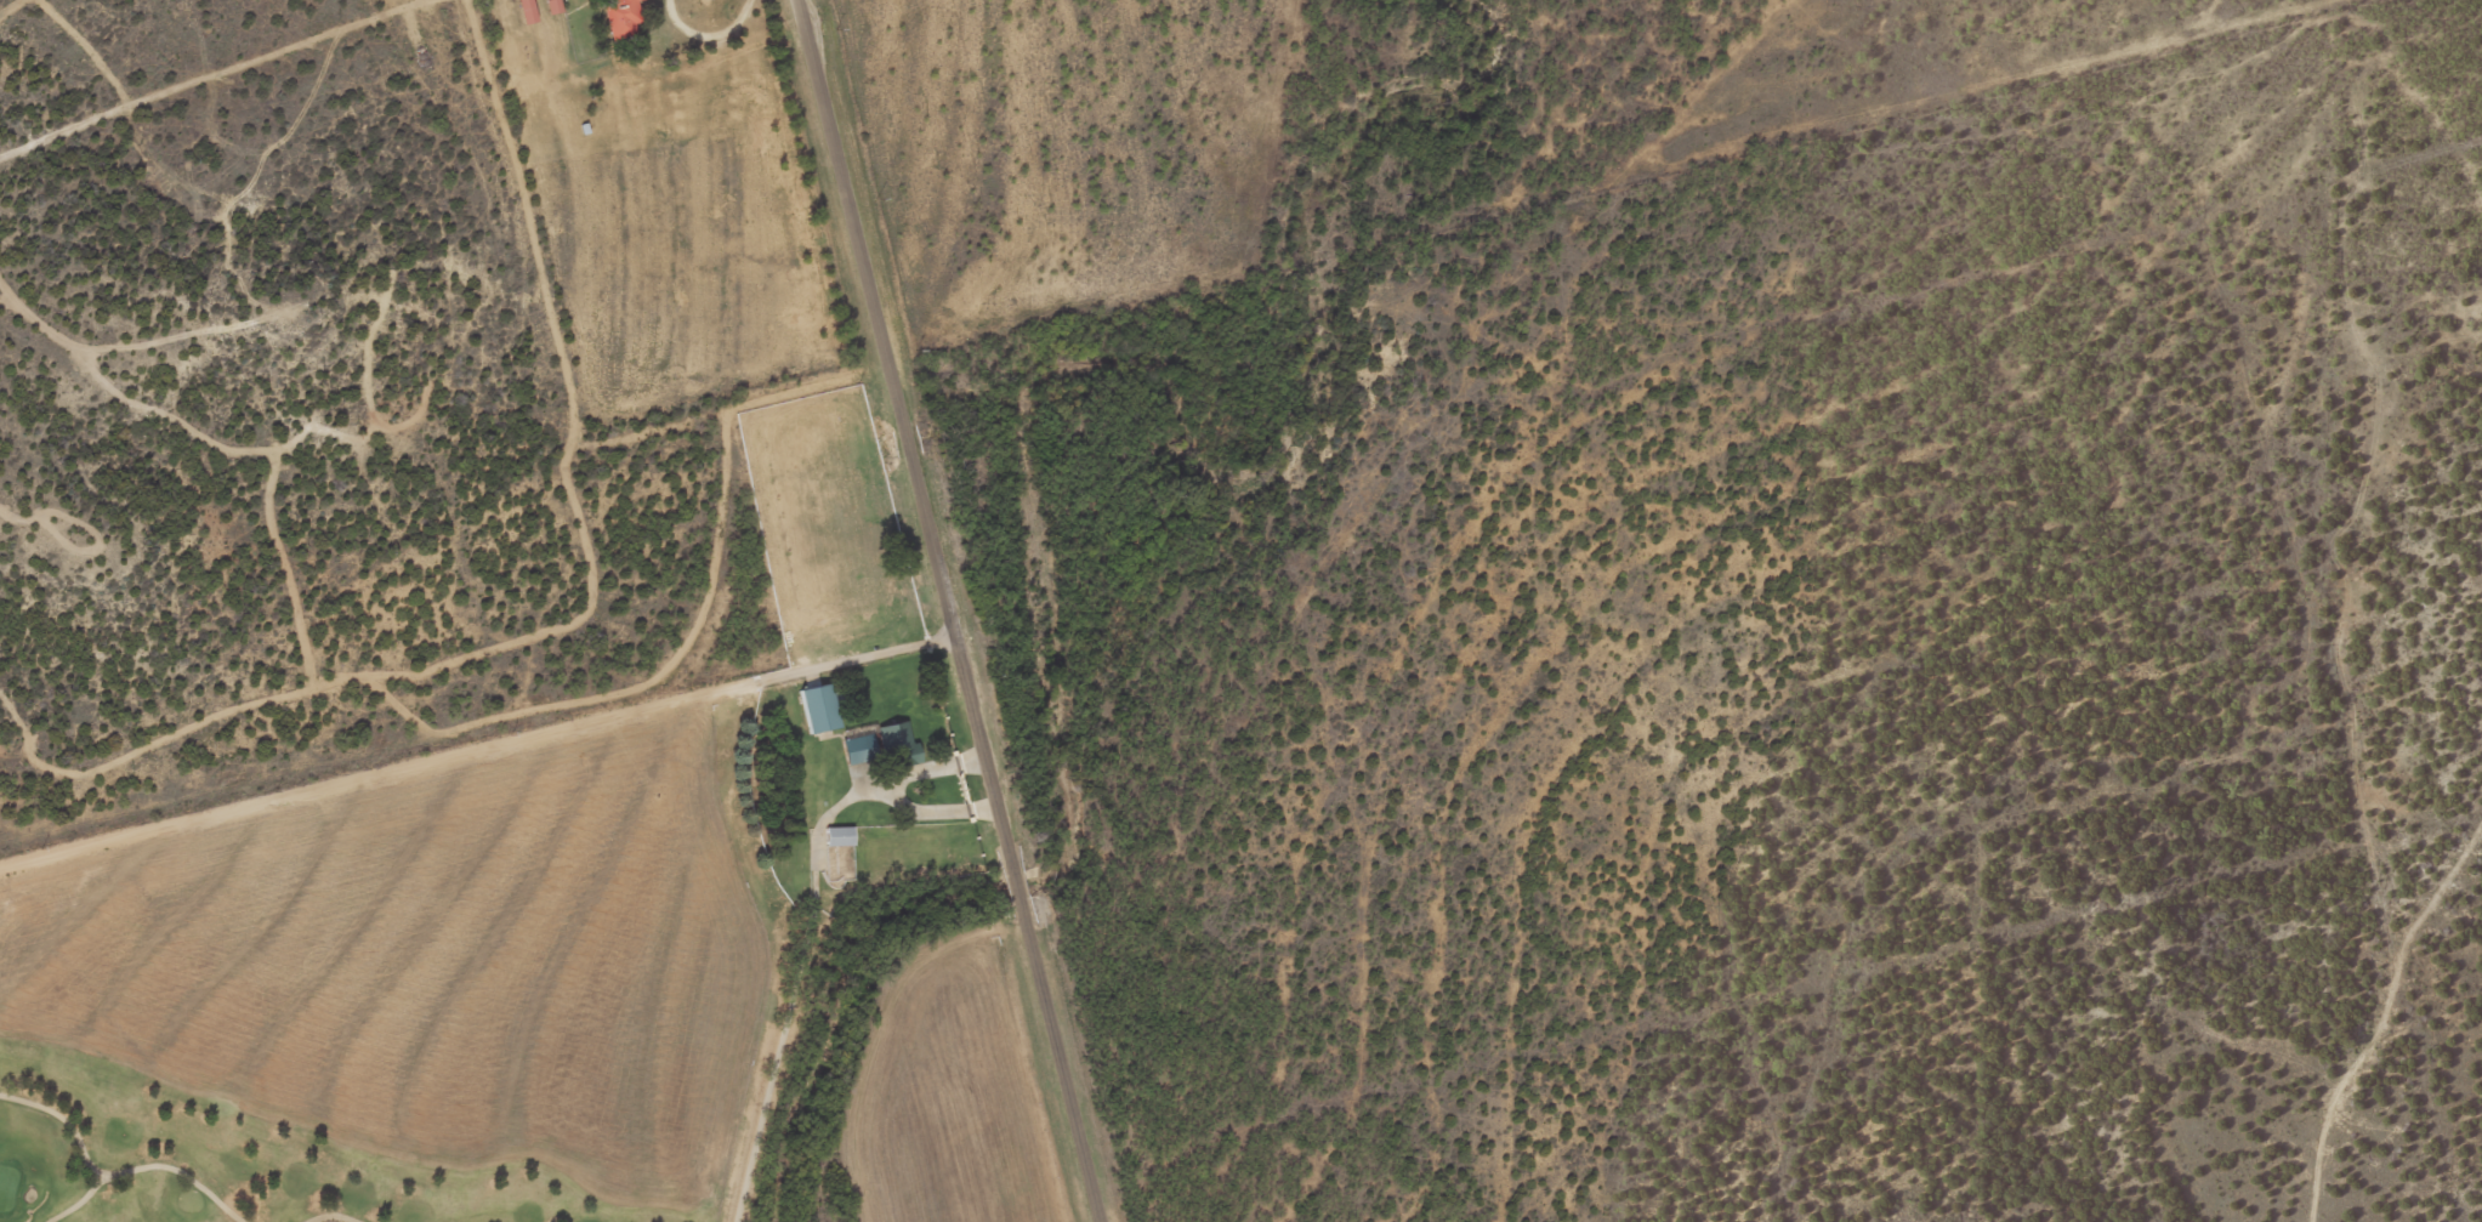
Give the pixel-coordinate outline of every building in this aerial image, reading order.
[(537,0),(524,0),(529,24),(542,21),(537,0)] [(565,0),(551,0),(554,14),(567,11),(565,0)] [(647,31),(640,1),(642,0),(609,0),(607,1),(616,39),(647,31)] [(814,733),(848,725),(840,697),(837,697),(833,683),(803,690),(814,733)] [(925,760),(912,718),(881,727),(893,770),(925,760)] [(858,845),(857,826),(831,827),(832,845),(858,845)]
